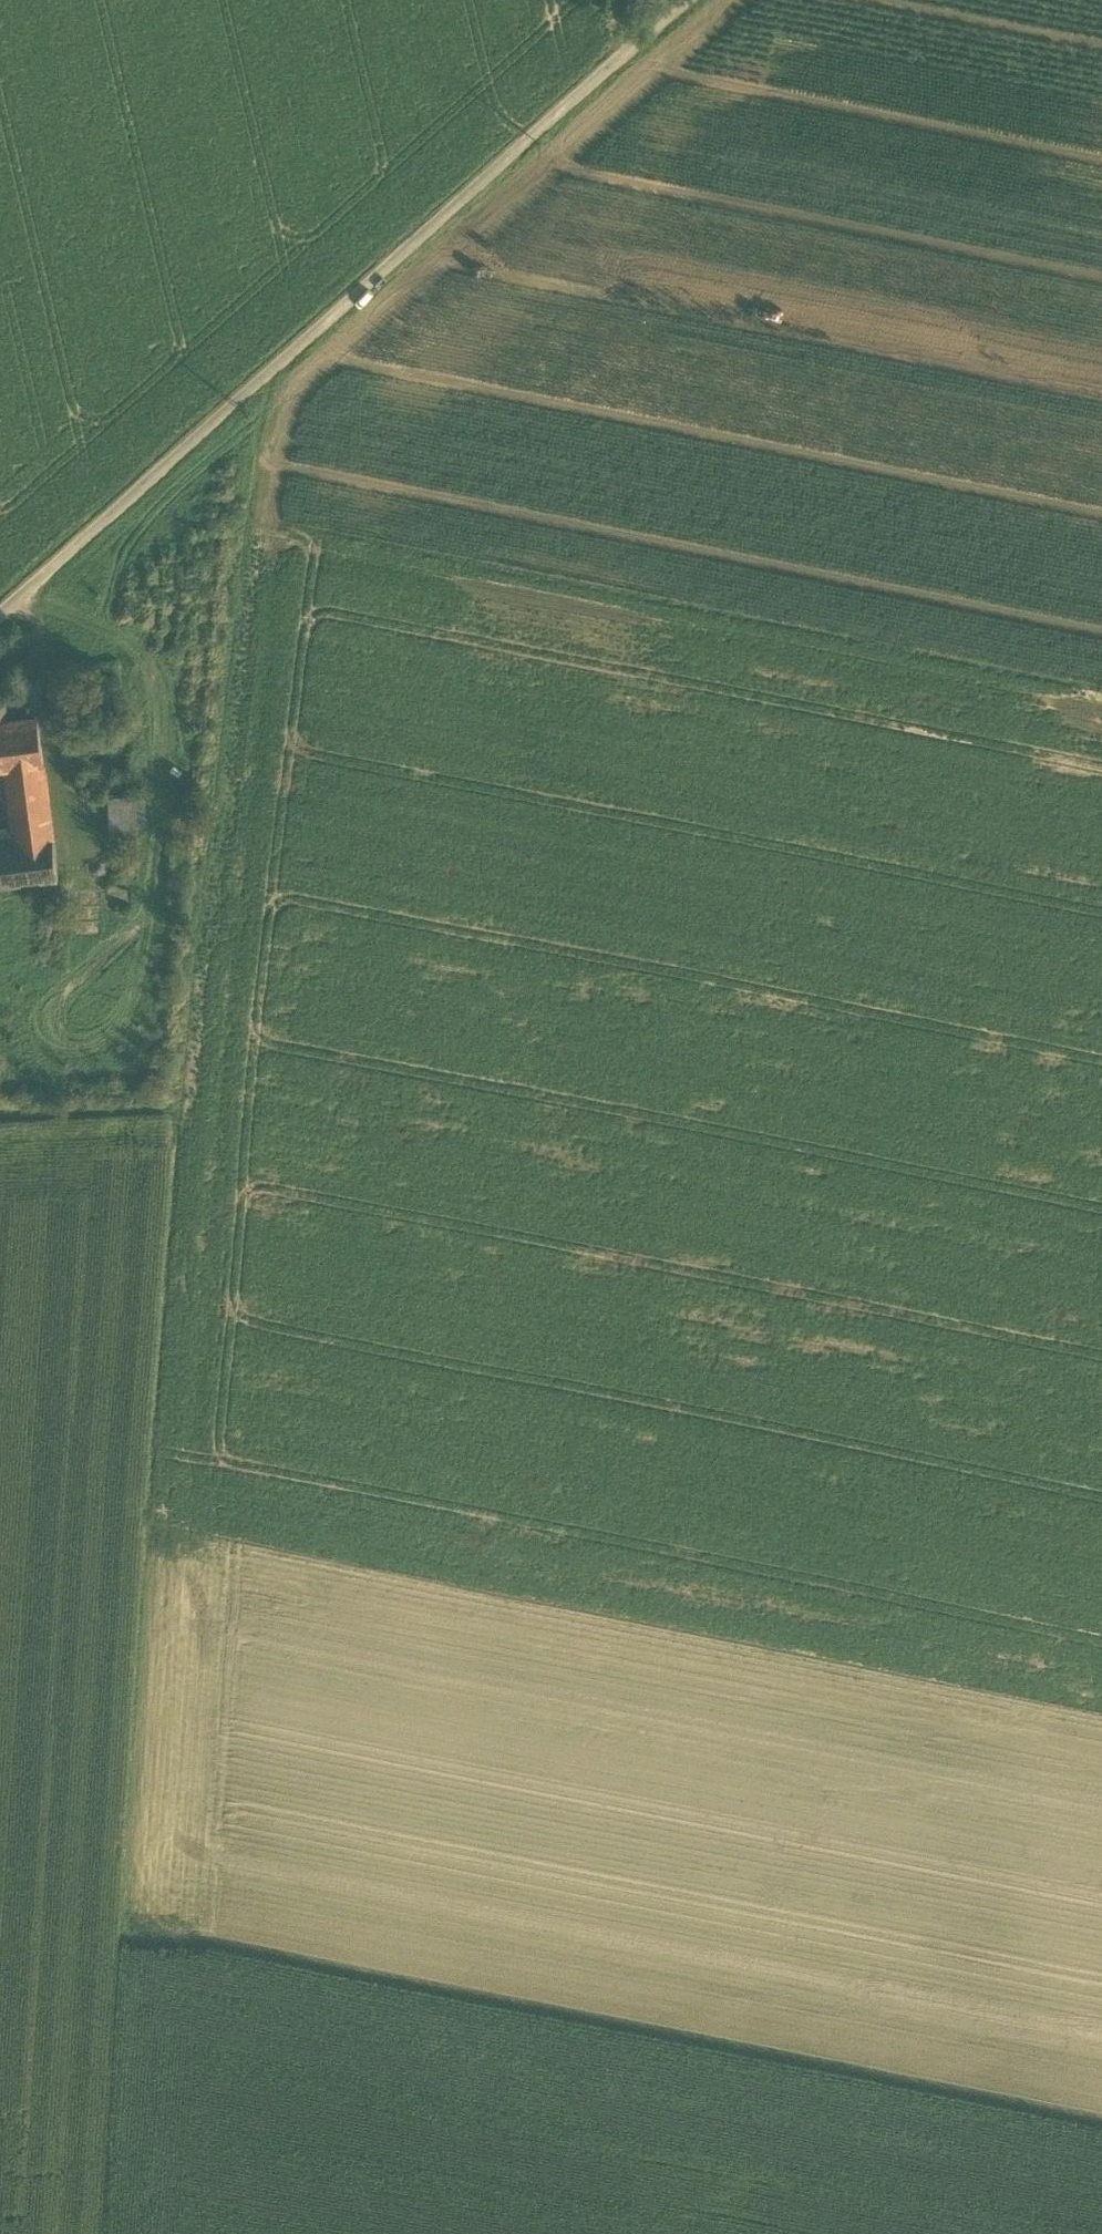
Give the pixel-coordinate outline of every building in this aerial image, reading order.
[(5,767),(43,763),(38,720),(7,723),(0,724),(0,767),(5,767)] [(5,767),(7,782),(45,777),(43,763),(5,767)] [(7,782),(8,789),(46,785),(45,777),(7,782)] [(8,789),(15,842),(53,838),(46,785),(8,789)] [(108,795),(110,843),(130,842),(137,842),(136,825),(146,825),(144,793),(108,795)] [(0,844),(0,883),(57,876),(53,838),(15,842),(0,844)]
